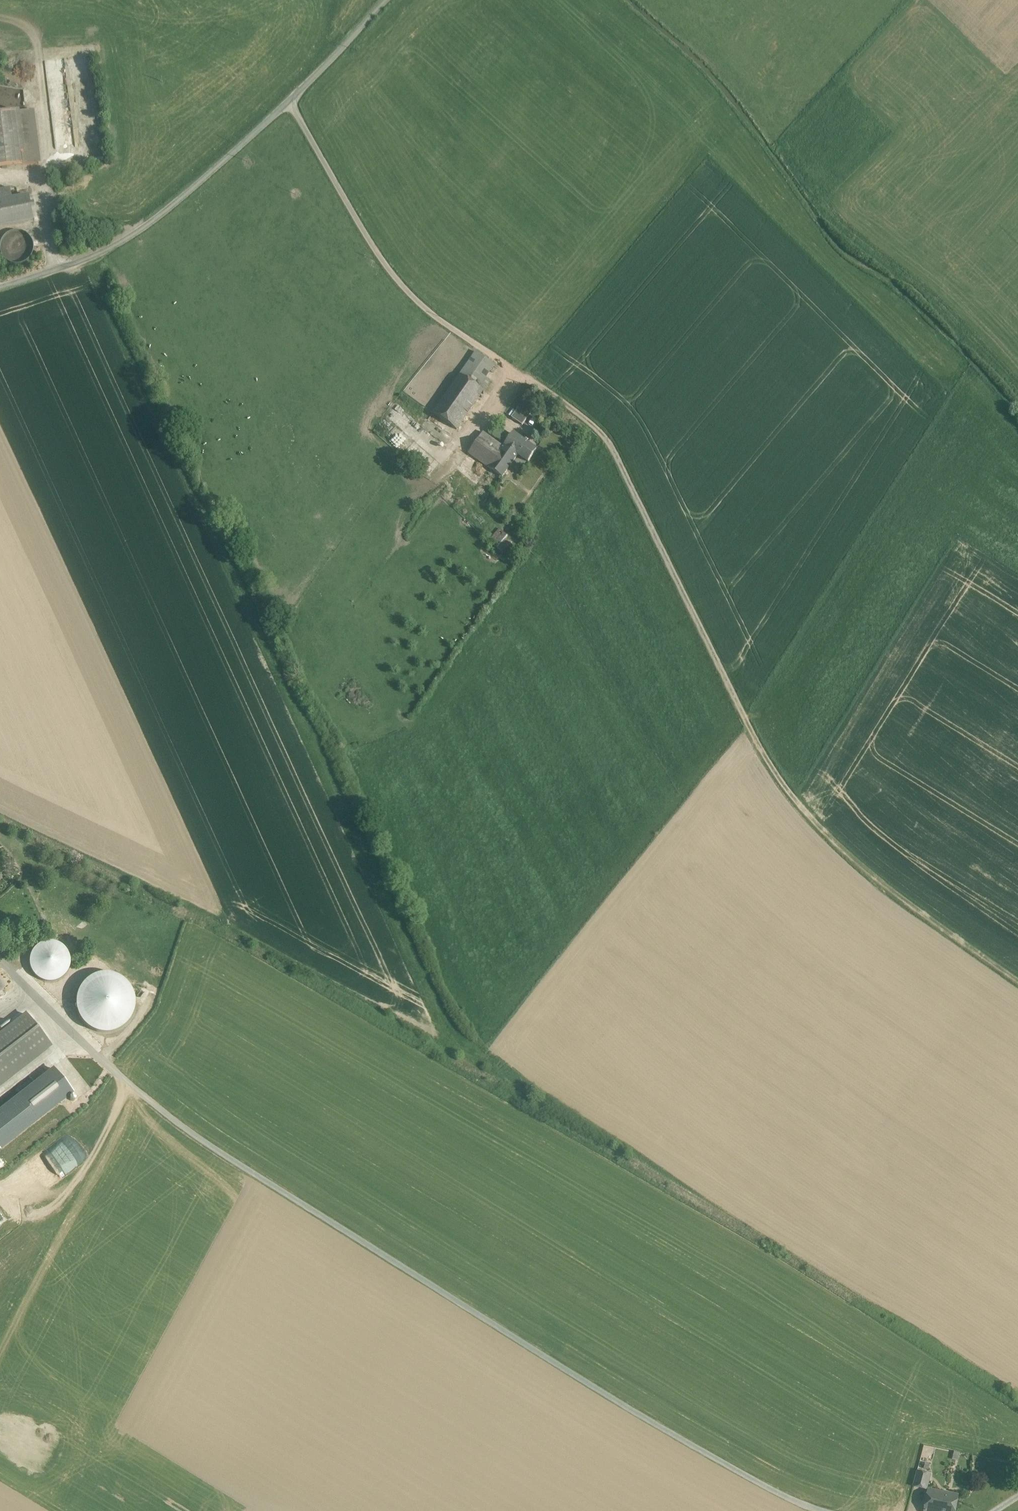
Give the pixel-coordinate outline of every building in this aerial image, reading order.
[(39,164),(32,111),(20,112),(25,154),(21,154),(23,166),(39,164)] [(0,115),(0,169),(23,166),(21,154),(25,154),(20,112),(0,115)] [(0,190),(0,228),(34,221),(30,196),(12,199),(10,188),(0,190)] [(33,254),(34,247),(33,241),(29,236),(23,232),(17,231),(11,232),(5,236),(2,241),(1,248),(2,254),(6,259),(11,263),(17,264),(24,263),(29,259),(33,254)] [(475,352),(459,374),(483,391),(490,381),(484,377),(493,364),(475,352)] [(459,374),(432,413),(456,429),(483,391),(459,374)] [(531,413),(520,405),(511,418),(521,425),(531,413)] [(502,447),(482,432),(478,439),(497,453),(502,447)] [(536,451),(512,433),(504,445),(518,455),(528,462),(536,451)] [(497,453),(478,439),(467,453),(501,477),(518,455),(504,445),(502,447),(497,453)] [(497,502),(491,498),(486,505),(491,509),(497,502)] [(504,538),(497,547),(491,542),(487,547),(500,557),(511,544),(504,538)] [(68,969),(70,961),(68,954),(64,947),(57,943),(49,941),(42,943),(35,948),(31,954),(30,962),(31,969),(36,976),(42,980),(50,982),(58,980),(64,976),(68,969)] [(77,1021),(127,1036),(142,983),(93,969),(77,1021)] [(0,1035),(0,1080),(26,1059),(27,1059),(48,1043),(37,1030),(25,1015),(0,1035)] [(0,1108),(0,1148),(1,1149),(77,1095),(58,1068),(0,1108)] [(930,1475),(917,1472),(914,1486),(926,1490),(930,1475)] [(928,1490),(924,1510),(955,1510),(958,1495),(928,1490)]
